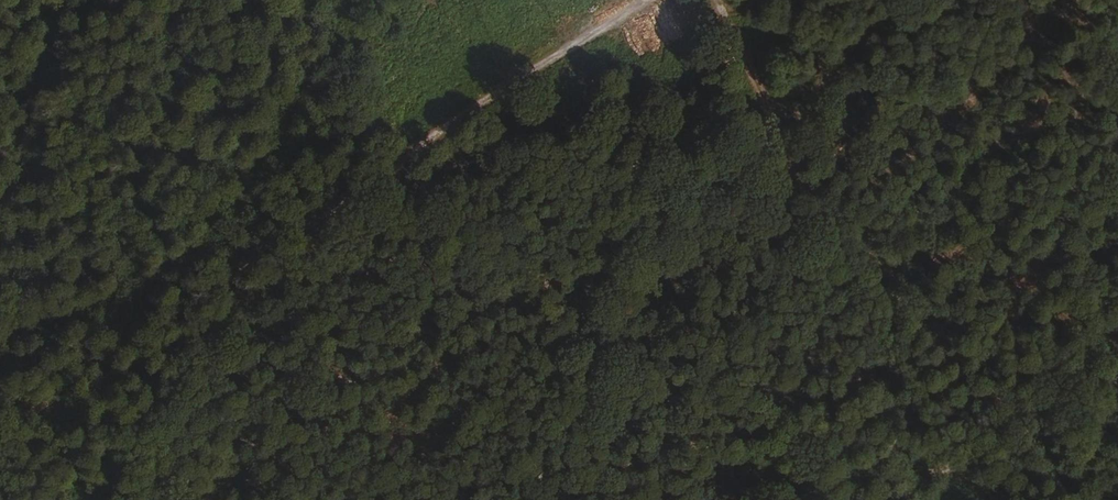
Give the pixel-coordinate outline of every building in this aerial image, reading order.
[(631,18),(636,30),(680,12),(675,0),(674,0),(631,18)]
